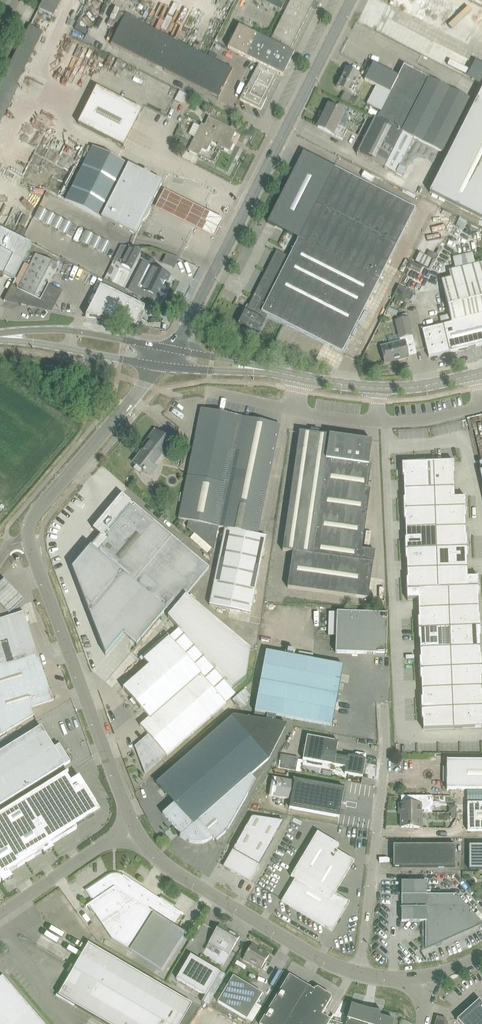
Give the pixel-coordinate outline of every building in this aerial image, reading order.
[(266,97),(278,73),(283,76),(294,53),(289,51),(315,0),(290,0),(269,42),(238,26),(227,48),(258,64),(240,99),(261,110),(267,98),(266,97)] [(281,9),(285,0),(264,0),(281,9)] [(121,25),(121,26),(112,44),(219,98),(233,69),(126,15),(126,16),(119,13),(115,22),(121,25)] [(367,104),(381,111),(377,119),(414,138),(442,153),(470,99),(404,65),(398,76),(373,63),(365,80),(376,86),(367,104)] [(347,67),(337,87),(350,94),(360,74),(347,67)] [(78,123),(123,146),(141,110),(96,87),(78,123)] [(175,100),(189,107),(194,98),(180,91),(175,100)] [(430,193),(481,219),(481,104),(476,101),(430,193)] [(329,105),(318,127),(342,139),(347,130),(338,125),(344,113),(329,105)] [(209,117),(205,125),(217,131),(211,142),(217,145),(217,146),(219,147),(219,146),(230,152),(234,143),(231,142),(236,131),(209,117)] [(402,176),(406,169),(400,166),(414,138),(377,119),(375,118),(357,154),(402,176)] [(192,127),(189,134),(195,137),(188,150),(199,156),(202,149),(207,151),(211,142),(217,131),(205,125),(202,123),(200,126),(194,123),(194,124),(193,124),(192,126),(192,127)] [(90,152),(83,165),(65,200),(137,236),(164,183),(150,176),(150,174),(145,171),(143,172),(92,147),(90,152)] [(268,315),(342,353),(347,344),(415,207),(344,172),(335,167),(315,205),(289,257),(277,251),(239,324),(258,334),(268,315)] [(193,206),(163,191),(155,209),(183,224),(214,240),(223,222),(193,206)] [(72,224),(66,235),(72,237),(77,227),(72,224)] [(3,276),(4,274),(14,279),(31,244),(0,229),(0,275),(3,276)] [(121,246),(114,260),(116,261),(118,258),(123,260),(121,264),(132,269),(140,252),(137,250),(138,247),(121,246)] [(415,250),(410,248),(406,257),(410,259),(415,250)] [(429,357),(481,344),(481,262),(475,264),(472,252),(453,257),(455,269),(448,270),(450,278),(441,280),(450,315),(440,317),(442,324),(422,329),(429,357)] [(35,253),(18,287),(12,284),(4,301),(5,301),(5,300),(52,310),(62,291),(49,284),(58,265),(35,253)] [(427,268),(432,259),(420,253),(415,261),(427,268)] [(165,281),(167,282),(170,276),(149,265),(138,287),(159,298),(161,298),(166,288),(163,286),(165,281)] [(107,277),(103,284),(110,288),(114,280),(107,277)] [(101,285),(86,316),(118,322),(121,317),(136,325),(145,307),(101,285)] [(395,293),(410,301),(415,293),(399,285),(395,293)] [(381,346),(385,362),(398,359),(398,360),(409,358),(406,344),(414,342),(412,332),(408,317),(395,320),(400,342),(381,346)] [(266,537),(258,535),(280,425),(201,409),(179,519),(188,521),(187,527),(214,550),(219,527),(224,528),(208,606),(250,614),(266,537)] [(372,441),(300,431),(298,441),(284,551),(294,553),(289,588),(370,599),(376,551),(363,549),(371,490),(368,489),(371,466),(369,465),(372,441)] [(143,471),(145,473),(145,472),(148,474),(172,443),(158,432),(133,463),(143,471)] [(403,498),(404,509),(402,509),(403,510),(404,510),(404,521),(405,520),(406,538),(405,538),(405,549),(404,549),(404,550),(405,550),(406,560),(407,560),(407,578),(406,578),(407,589),(406,589),(406,590),(407,590),(407,600),(408,600),(408,599),(418,599),(419,618),(418,618),(418,629),(417,629),(418,629),(419,640),(420,640),(420,658),(419,658),(420,669),(419,669),(420,669),(420,680),(421,680),(422,698),(421,698),(421,709),(420,709),(421,709),(422,720),(423,720),(423,729),(481,727),(481,696),(481,678),(481,671),(481,667),(481,666),(481,656),(480,656),(480,638),(481,638),(480,627),(481,627),(481,626),(480,626),(480,616),(479,616),(478,598),(479,598),(479,587),(480,587),(480,586),(479,586),(478,576),(478,577),(467,577),(467,558),(468,558),(467,547),(469,547),(467,547),(467,536),(466,536),(465,518),(466,518),(466,507),(467,507),(466,507),(465,496),(465,497),(454,498),(453,476),(455,476),(454,466),(449,466),(449,462),(407,463),(407,468),(402,468),(403,477),(404,477),(404,498),(403,498)] [(101,535),(72,567),(88,611),(106,655),(124,634),(137,645),(143,637),(166,610),(170,614),(168,617),(232,690),(246,678),(250,650),(186,596),(209,568),(141,511),(133,504),(122,495),(93,529),(101,535)] [(9,617),(24,603),(4,583),(0,587),(0,608),(9,617)] [(386,656),(388,612),(337,610),(336,653),(386,654),(386,656)] [(37,655),(24,613),(9,617),(0,620),(0,667),(37,655)] [(166,755),(167,756),(174,749),(212,717),(226,704),(201,675),(201,674),(169,637),(151,653),(144,660),(149,666),(123,689),(149,718),(140,726),(148,735),(135,746),(145,773),(145,774),(166,755)] [(343,666),(266,651),(255,712),(332,726),(343,666)] [(54,700),(37,655),(0,667),(0,736),(34,715),(32,707),(54,700)] [(250,701),(242,691),(232,700),(241,709),(250,701)] [(227,832),(255,781),(250,776),(269,759),(287,724),(234,715),(232,717),(156,783),(176,806),(167,814),(184,833),(179,837),(179,838),(181,836),(183,839),(186,841),(189,842),(192,843),(195,844),(199,844),(202,843),(205,843),(208,841),(211,839),(213,838),(217,843),(216,841),(227,832)] [(41,727),(0,752),(0,806),(70,762),(62,749),(60,750),(58,746),(54,748),(41,727)] [(353,775),(362,777),(363,777),(366,759),(348,756),(348,758),(336,756),(339,742),(329,740),(306,737),(303,761),(333,766),(345,767),(344,774),(353,775)] [(300,758),(282,755),(280,769),(297,772),(300,758)] [(481,789),(481,760),(446,760),(446,789),(481,789)] [(0,814),(0,878),(2,881),(3,883),(3,884),(13,878),(13,877),(12,878),(9,873),(43,852),(44,854),(44,855),(54,849),(54,848),(53,849),(51,845),(77,829),(77,828),(76,829),(75,827),(95,815),(95,814),(92,816),(95,804),(97,806),(79,776),(79,777),(71,782),(66,774),(69,773),(68,772),(0,814)] [(344,788),(295,779),(294,781),(273,777),(269,796),(291,799),(289,808),(339,817),(344,788)] [(422,813),(422,803),(399,803),(399,804),(401,804),(401,809),(403,809),(403,813),(401,813),(401,828),(410,827),(410,828),(419,828),(419,813),(422,813)] [(481,830),(481,803),(467,803),(467,831),(481,830)] [(252,817),(224,866),(237,874),(268,819),(252,817)] [(250,881),(284,822),(268,819),(237,874),(250,881)] [(336,850),(339,845),(318,832),(291,876),(296,879),(283,902),(331,931),(345,909),(349,902),(335,894),(355,861),(336,850)] [(455,867),(455,845),(393,845),(393,867),(455,867)] [(481,869),(481,845),(469,845),(469,869),(481,869)] [(95,914),(111,938),(160,970),(185,933),(173,925),(181,913),(123,875),(122,877),(121,876),(118,875),(116,875),(113,875),(110,876),(108,877),(87,891),(94,901),(86,907),(89,905),(95,914)] [(456,894),(427,894),(426,881),(402,881),(402,921),(426,921),(425,949),(481,924),(481,922),(456,894)] [(209,943),(229,955),(235,946),(240,937),(229,931),(231,928),(226,925),(224,928),(219,925),(214,934),(209,943)] [(192,1004),(89,944),(58,996),(107,1023),(181,1023),(192,1004)] [(269,955),(252,945),(243,960),(260,970),(269,955)] [(191,955),(176,979),(205,996),(220,971),(191,955)] [(337,1022),(331,1020),(322,1015),(332,998),(331,996),(318,988),(315,989),(314,990),(289,975),(284,984),(260,1023),(336,1023),(337,1022)] [(3,976),(0,979),(0,1023),(44,1023),(3,976)] [(218,1002),(247,1020),(263,994),(233,976),(218,1002)] [(481,1001),(479,1000),(470,1008),(467,1012),(464,1013),(457,1020),(460,1023),(481,1023),(481,1003),(481,1001)] [(391,1022),(390,1020),(379,1016),(380,1012),(382,1013),(382,1012),(370,1010),(352,1004),(346,1023),(391,1023),(391,1022)]
